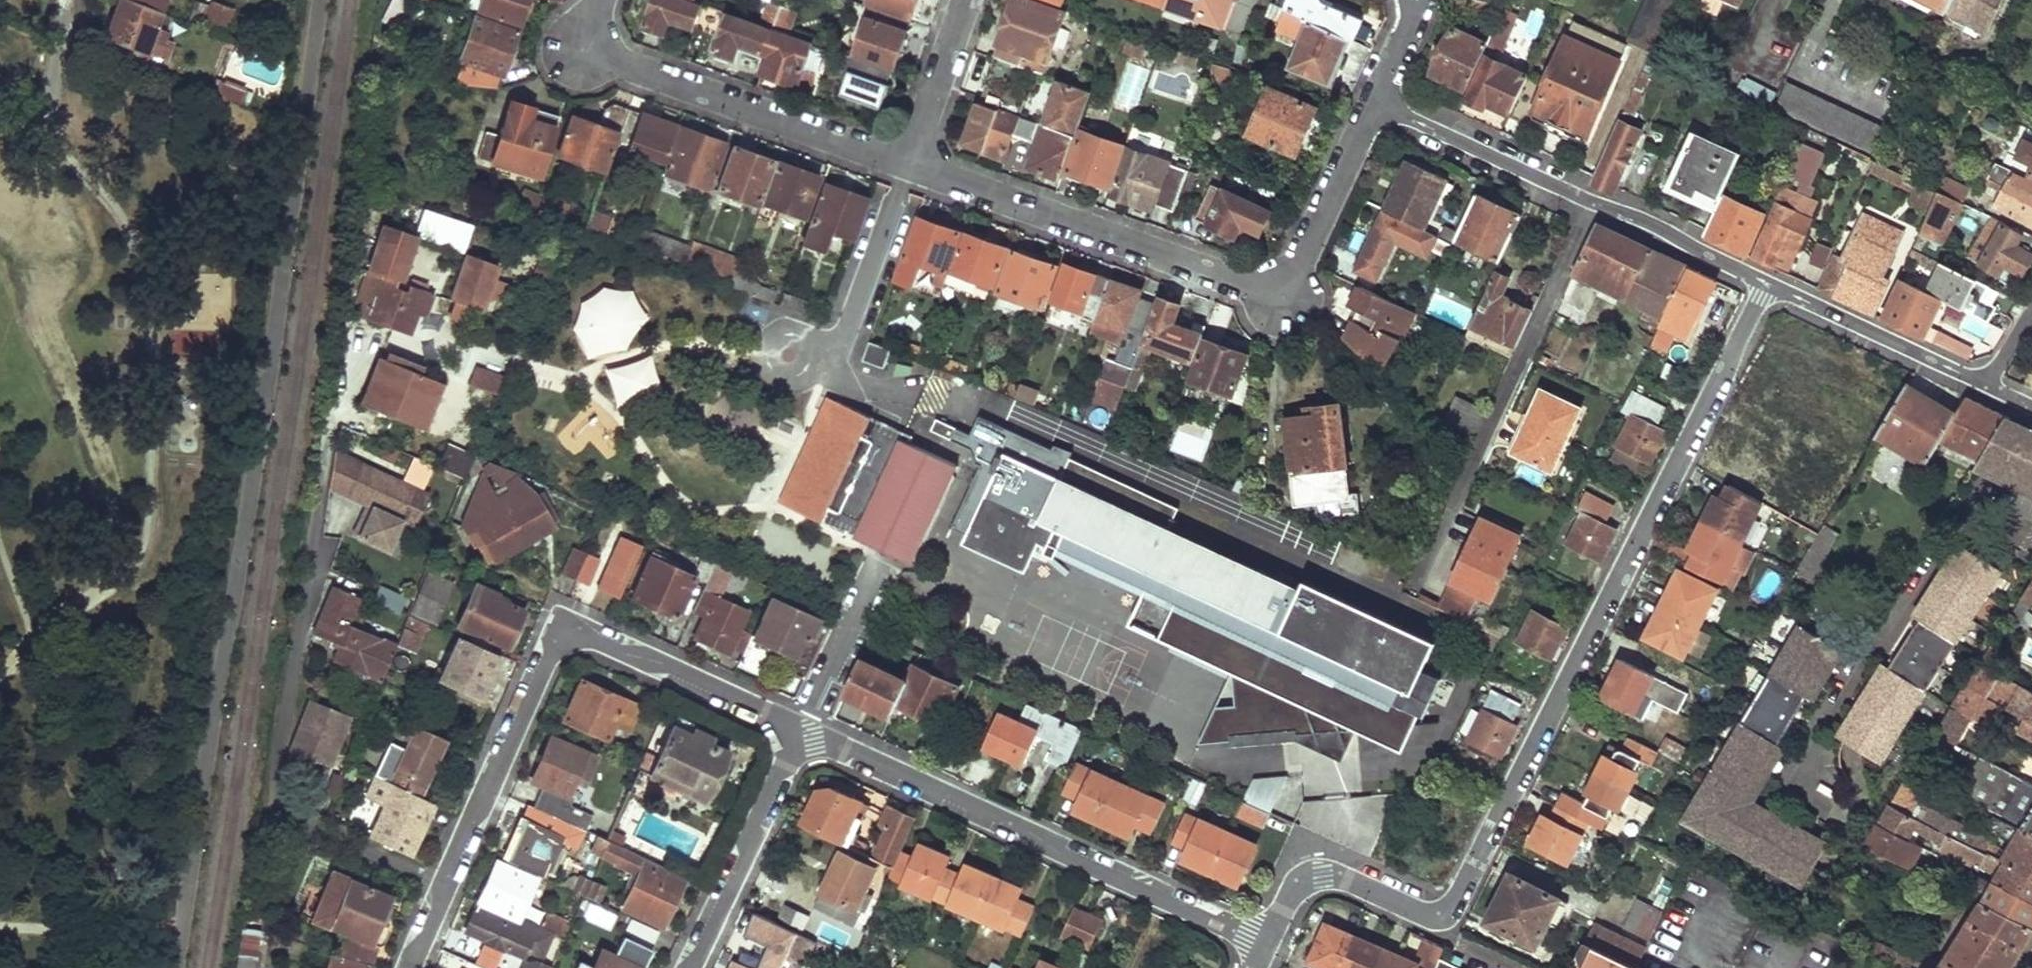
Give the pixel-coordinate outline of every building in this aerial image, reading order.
[(128,0),(126,0),(119,20),(122,21),(115,40),(171,64),(178,45),(168,41),(171,33),(161,30),(166,15),(128,0)] [(166,15),(171,0),(128,0),(166,15)] [(420,0),(408,0),(393,28),(404,33),(420,0)] [(479,12),(518,26),(527,0),(483,0),(479,12)] [(702,5),(687,0),(655,0),(645,25),(667,34),(673,17),(694,25),(702,5)] [(920,0),(870,0),(869,2),(913,18),(920,0)] [(1064,12),(1028,0),(1013,0),(992,57),(1042,75),(1055,41),(1063,44),(1065,35),(1058,32),(1064,12)] [(1232,0),(1144,0),(1223,28),(1232,0)] [(1361,18),(1319,0),(1286,0),(1282,8),(1348,38),(1352,40),(1361,18)] [(1502,8),(1481,2),(1474,0),(1473,0),(1449,0),(1449,2),(1472,10),(1473,6),(1499,14),(1502,8)] [(1474,0),(1481,2),(1502,8),(1505,2),(1506,0),(1474,0)] [(1952,0),(1918,0),(1944,14),(1952,0)] [(1944,14),(1981,33),(1999,0),(1952,0),(1944,14)] [(1342,53),(1348,38),(1282,8),(1270,2),(1265,16),(1280,23),(1276,31),(1298,40),(1287,66),(1322,79),(1328,62),(1336,65),(1339,66),(1345,55),(1342,53)] [(774,28),(781,9),(771,5),(764,25),(772,28),(774,28)] [(764,52),(771,31),(704,7),(700,19),(713,22),(715,16),(725,19),(713,50),(717,52),(716,56),(731,62),(734,58),(737,59),(743,44),(764,52)] [(212,32),(231,39),(240,15),(221,8),(212,32)] [(894,68),(911,22),(873,8),(864,29),(854,26),(849,37),(860,42),(855,54),(894,68)] [(194,25),(204,29),(209,17),(199,13),(194,25)] [(1508,22),(1498,17),(1496,20),(1484,45),(1491,49),(1496,47),(1508,22)] [(462,63),(500,77),(501,77),(516,32),(476,18),(460,63),(462,63)] [(1484,45),(1496,20),(1492,18),(1480,41),(1453,28),(1430,72),(1463,89),(1484,45)] [(1585,140),(1626,47),(1572,20),(1529,116),(1585,140)] [(815,73),(824,49),(771,31),(764,52),(770,53),(763,74),(797,86),(803,69),(815,73)] [(1140,58),(1145,43),(1130,38),(1125,52),(1140,58)] [(891,70),(848,55),(841,72),(848,74),(841,94),(881,109),(890,86),(885,84),(891,70)] [(241,57),(240,82),(283,85),(285,60),(241,57)] [(1507,114),(1526,76),(1486,57),(1465,101),(1483,110),(1486,104),(1507,114)] [(1328,82),(1336,65),(1328,62),(1322,79),(1328,82)] [(496,88),(500,77),(462,63),(455,85),(496,88)] [(815,73),(803,69),(797,86),(808,90),(815,73)] [(1632,114),(1650,75),(1641,70),(1623,110),(1632,114)] [(1868,153),(1880,129),(1787,81),(1775,105),(1868,153)] [(1074,137),(1092,93),(1061,82),(1046,124),(1045,126),(1074,137)] [(1767,108),(1774,94),(1749,82),(1743,96),(1767,108)] [(242,106),(247,92),(222,83),(217,97),(242,106)] [(1019,114),(1024,99),(986,85),(980,101),(1019,114)] [(1297,156),(1316,109),(1269,88),(1249,135),(1297,156)] [(1025,119),(1026,117),(1019,114),(980,101),(977,100),(963,142),(982,149),(982,153),(1002,160),(1012,134),(1031,143),(1040,125),(1025,119)] [(530,119),(534,109),(512,102),(498,137),(486,133),(478,156),(537,176),(554,128),(530,119)] [(631,109),(611,103),(601,107),(594,125),(572,117),(560,149),(560,150),(558,155),(603,170),(616,134),(621,135),(631,109)] [(558,117),(534,109),(530,119),(554,128),(558,117)] [(664,161),(677,126),(631,109),(621,135),(617,145),(664,161)] [(1639,130),(1641,125),(1621,115),(1618,121),(1639,130)] [(1909,131),(1913,124),(1894,115),(1892,122),(1909,131)] [(1612,192),(1639,130),(1618,121),(1593,176),(1590,182),(1612,192)] [(1060,177),(1074,137),(1045,126),(1031,167),(1060,177)] [(714,191),(730,145),(680,127),(663,173),(714,191)] [(1108,187),(1124,145),(1082,131),(1066,173),(1108,187)] [(1720,195),(1737,156),(1692,132),(1666,189),(1713,212),(1720,195)] [(2023,141),(2014,158),(2031,167),(2031,144),(2023,141)] [(757,205),(773,161),(736,148),(711,212),(715,214),(724,193),(757,205)] [(1132,195),(1155,204),(1173,211),(1188,172),(1161,160),(1128,149),(1112,197),(1129,203),(1132,195)] [(1424,229),(1448,180),(1407,160),(1384,209),(1424,229)] [(2015,172),(2018,167),(2007,161),(2004,167),(2015,172)] [(806,211),(819,176),(781,162),(767,196),(806,211)] [(1994,165),(1987,180),(2003,189),(1992,209),(2031,228),(2031,183),(1994,165)] [(1958,202),(1966,187),(1944,174),(1935,190),(1958,202)] [(1261,235),(1270,213),(1212,185),(1196,221),(1235,240),(1241,226),(1249,229),(1261,235)] [(1751,258),(1772,268),(1784,243),(1799,250),(1820,204),(1781,185),(1773,201),(1777,203),(1751,258)] [(852,237),(866,200),(828,186),(806,243),(825,251),(833,231),(852,237)] [(1926,210),(1933,195),(1918,188),(1911,202),(1926,210)] [(1956,271),(1960,262),(1921,240),(1924,235),(1937,243),(1960,203),(1958,202),(1935,190),(1933,195),(1926,210),(1910,247),(1939,262),(1956,271)] [(1501,260),(1522,214),(1475,193),(1465,215),(1454,238),(1501,260)] [(1152,212),(1155,204),(1132,195),(1129,203),(1152,212)] [(1744,255),(1762,214),(1720,195),(1713,212),(1703,235),(1744,255)] [(1454,238),(1465,215),(1452,208),(1437,235),(1452,243),(1454,238)] [(1427,255),(1437,235),(1424,229),(1384,209),(1357,265),(1379,275),(1396,240),(1427,255)] [(605,235),(610,220),(592,214),(589,222),(587,229),(605,235)] [(431,215),(420,240),(422,241),(468,260),(480,232),(431,215)] [(947,272),(962,231),(921,216),(898,278),(916,284),(924,263),(940,269),(934,284),(937,285),(935,292),(939,294),(942,287),(944,288),(950,273),(947,272)] [(2021,232),(2020,234),(1988,218),(1965,257),(1996,276),(2002,265),(2019,275),(2031,255),(2031,256),(2031,237),(2021,232)] [(1689,267),(1625,237),(1601,225),(1585,256),(1581,254),(1573,272),(1574,274),(1561,302),(1568,306),(1579,282),(1582,277),(1601,286),(1664,317),(1689,267)] [(1242,243),(1249,229),(1241,226),(1235,240),(1242,243)] [(403,286),(422,241),(420,240),(391,228),(372,273),(373,273),(403,286)] [(687,264),(693,247),(642,229),(636,246),(687,264)] [(995,285),(1009,248),(967,232),(954,269),(995,285)] [(1880,268),(1888,250),(1851,233),(1840,259),(1831,255),(1822,275),(1817,289),(1872,315),(1886,281),(1873,275),(1876,266),(1880,268)] [(730,279),(737,259),(694,244),(693,247),(687,264),(730,279)] [(1043,306),(1058,265),(1015,250),(1000,291),(1043,306)] [(1831,255),(1821,251),(1812,271),(1822,275),(1831,255)] [(471,262),(452,307),(483,320),(502,274),(471,262)] [(1962,310),(1974,281),(1956,271),(1939,262),(1925,292),(1940,300),(1962,310)] [(1098,314),(1110,280),(1067,263),(1054,299),(1073,306),(1072,312),(1096,321),(1098,314)] [(2012,286),(2019,275),(2002,265),(1996,276),(2012,286)] [(1688,337),(1717,280),(1689,267),(1664,317),(1654,337),(1659,339),(1657,344),(1668,351),(1678,332),(1688,337)] [(1510,357),(1532,311),(1513,301),(1511,305),(1499,299),(1509,277),(1496,269),(1465,336),(1510,357)] [(428,322),(437,301),(373,273),(355,315),(411,338),(419,318),(428,322)] [(754,295),(758,285),(735,276),(733,280),(731,287),(749,293),(754,295)] [(1598,291),(1601,286),(1582,277),(1579,282),(1598,291)] [(1130,327),(1142,290),(1111,278),(1110,280),(1098,314),(1130,327)] [(1922,338),(1940,300),(1925,292),(1900,279),(1881,319),(1922,338)] [(1410,309),(1396,303),(1359,285),(1351,303),(1359,308),(1355,314),(1369,321),(1384,329),(1400,337),(1407,340),(1419,314),(1410,309)] [(1419,314),(1428,295),(1420,290),(1410,309),(1419,314)] [(1195,357),(1204,333),(1192,329),(1194,322),(1175,314),(1179,303),(1161,296),(1147,333),(1169,342),(1168,346),(1195,357)] [(1380,334),(1384,329),(1369,321),(1367,323),(1380,334)] [(1380,371),(1400,337),(1384,329),(1380,334),(1367,323),(1353,347),(1380,371)] [(1966,359),(1971,349),(1936,332),(1930,342),(1966,359)] [(1234,392),(1248,353),(1242,351),(1243,346),(1224,339),(1222,343),(1206,337),(1191,377),(1234,392)] [(883,367),(890,348),(870,342),(863,360),(883,367)] [(919,358),(923,348),(908,342),(904,352),(919,358)] [(1122,387),(1136,352),(1112,343),(1100,377),(1122,387)] [(1145,351),(1148,346),(1141,343),(1139,348),(1145,351)] [(381,357),(360,403),(422,430),(442,383),(381,357)] [(1137,375),(1141,365),(1136,363),(1131,372),(1137,375)] [(473,368),(467,384),(498,396),(504,381),(473,368)] [(1035,404),(1038,393),(1002,381),(998,393),(1035,404)] [(1941,438),(1957,413),(1905,384),(1878,430),(1927,459),(1941,438)] [(1554,468),(1583,407),(1543,388),(1514,450),(1554,468)] [(1475,431),(1488,406),(1460,393),(1448,419),(1475,431)] [(867,541),(913,563),(959,466),(912,443),(903,439),(902,441),(886,434),(891,424),(830,395),(780,500),(867,541)] [(1657,422),(1664,405),(1642,395),(1618,441),(1653,458),(1668,428),(1657,422)] [(1980,457),(2006,416),(1987,407),(1966,398),(1957,413),(1941,438),(1980,457)] [(1347,489),(1339,404),(1289,410),(1289,418),(1284,418),(1292,495),(1314,492),(1347,489)] [(1234,741),(1408,727),(1415,711),(1396,703),(1403,689),(1413,694),(1437,643),(1307,582),(1303,590),(1171,528),(1181,508),(982,415),(976,427),(984,431),(981,437),(973,433),(960,427),(954,439),(974,448),(979,463),(983,465),(955,525),(969,532),(1032,562),(1039,547),(1058,556),(1062,546),(1148,586),(1154,589),(1137,627),(1231,671),(1233,707),(1234,741)] [(2012,419),(2006,416),(1980,457),(2031,482),(2031,428),(2012,419)] [(891,424),(886,434),(902,441),(903,439),(912,443),(915,436),(905,431),(891,424)] [(973,433),(981,437),(984,431),(976,427),(973,433)] [(464,478),(474,454),(446,443),(436,466),(464,478)] [(329,488),(345,495),(360,463),(334,451),(329,488)] [(517,473),(517,471),(474,454),(484,472),(526,544),(545,533),(536,515),(545,509),(536,492),(529,495),(517,473)] [(414,457),(403,483),(422,491),(434,466),(414,457)] [(1980,457),(1972,467),(2031,495),(2031,482),(1980,457)] [(360,463),(345,495),(367,505),(372,507),(359,537),(389,550),(402,521),(415,527),(428,498),(421,494),(422,491),(403,483),(360,463)] [(526,544),(484,472),(463,524),(467,533),(478,527),(485,541),(480,544),(485,553),(490,550),(497,560),(526,544)] [(1702,521),(1742,541),(1761,502),(1744,494),(1729,486),(1723,498),(1717,510),(1710,506),(1702,521)] [(1349,507),(1347,489),(1314,492),(1316,511),(1349,507)] [(1605,521),(1613,502),(1594,493),(1569,542),(1603,560),(1618,528),(1605,521)] [(1716,495),(1710,506),(1717,510),(1723,498),(1716,495)] [(353,534),(359,537),(372,507),(367,505),(353,534)] [(555,527),(545,509),(536,515),(545,533),(555,527)] [(1742,541),(1702,521),(1693,540),(1700,544),(1694,555),(1689,566),(1720,581),(1742,541)] [(631,561),(645,533),(623,522),(609,550),(631,561)] [(1492,598),(1517,542),(1481,524),(1441,608),(1471,622),(1483,594),(1492,598)] [(1810,580),(1838,532),(1823,524),(1797,569),(1796,571),(1810,580)] [(485,541),(478,527),(467,533),(475,547),(480,544),(485,541)] [(1032,562),(969,532),(965,542),(1027,571),(1032,562)] [(1693,540),(1687,552),(1694,555),(1700,544),(1693,540)] [(1919,621),(1965,546),(1958,542),(1912,616),(1919,621)] [(1991,550),(1979,542),(1973,551),(1986,559),(1991,550)] [(1991,550),(1986,559),(1973,551),(1965,546),(1919,621),(1890,668),(1845,742),(1882,765),(2007,560),(1991,550)] [(577,580),(589,554),(578,547),(565,572),(577,580)] [(677,616),(695,577),(659,559),(662,552),(655,549),(634,596),(677,616)] [(434,573),(440,562),(432,558),(427,570),(430,571),(434,573)] [(735,594),(745,574),(735,570),(717,562),(695,611),(707,616),(697,636),(731,653),(732,650),(740,631),(748,611),(716,596),(720,588),(735,594)] [(1671,585),(1663,600),(1701,620),(1719,587),(1683,568),(1673,587),(1671,585)] [(435,624),(453,581),(434,573),(430,571),(411,614),(435,624)] [(2028,584),(2023,591),(2021,595),(2028,599),(2031,601),(2031,577),(2028,584)] [(395,645),(396,644),(348,620),(358,595),(333,583),(311,630),(337,644),(331,658),(380,681),(395,645)] [(770,595),(774,587),(768,585),(765,591),(770,595)] [(1130,624),(1137,627),(1154,589),(1148,586),(1130,624)] [(779,600),(783,591),(774,587),(770,595),(770,596),(779,600)] [(402,614),(406,596),(378,589),(374,608),(402,614)] [(509,647),(525,610),(484,592),(466,629),(463,637),(489,648),(493,640),(509,647)] [(1552,617),(1558,604),(1541,595),(1520,641),(1552,658),(1568,625),(1552,617)] [(2024,605),(2028,599),(2021,595),(2017,601),(2024,605)] [(1648,635),(1683,653),(1701,620),(1663,600),(1655,615),(1658,616),(1648,635)] [(808,638),(816,621),(773,601),(756,633),(753,632),(751,636),(743,655),(739,662),(760,672),(774,643),(798,654),(790,670),(805,679),(821,644),(808,638)] [(435,640),(441,627),(435,624),(411,614),(409,613),(396,644),(395,645),(412,652),(420,635),(435,640)] [(821,644),(829,627),(816,621),(808,638),(821,644)] [(1837,646),(1801,625),(1713,772),(1730,782),(1751,795),(1779,745),(1808,698),(1837,646)] [(751,636),(740,631),(732,650),(743,655),(751,636)] [(478,698),(500,652),(489,648),(463,637),(461,636),(447,666),(442,664),(435,679),(478,698)] [(1837,646),(1808,698),(1815,703),(1844,651),(1837,646)] [(1991,668),(2000,654),(1989,646),(1979,662),(1991,668)] [(896,703),(907,681),(861,659),(844,693),(877,707),(874,713),(888,720),(896,703)] [(1678,711),(1687,693),(1621,659),(1611,677),(1672,709),(1678,711)] [(1989,697),(2001,673),(1991,668),(1979,662),(1953,704),(1973,715),(1992,724),(2003,704),(1989,697)] [(1845,742),(1890,668),(1883,664),(1838,737),(1845,742)] [(961,691),(964,686),(934,672),(933,675),(914,666),(907,681),(896,703),(931,721),(940,704),(950,709),(958,690),(961,691)] [(1989,697),(2003,704),(2016,681),(2001,673),(1989,697)] [(1663,726),(1672,709),(1611,677),(1601,698),(1663,726)] [(628,732),(639,706),(581,679),(564,719),(608,740),(615,727),(628,732)] [(2004,716),(2022,685),(2016,681),(2003,704),(1992,724),(1998,728),(2004,716)] [(2022,685),(2004,716),(2021,726),(2020,729),(2031,735),(2031,690),(2022,685)] [(1512,720),(1518,707),(1491,693),(1468,738),(1503,754),(1518,724),(1512,720)] [(1007,756),(1030,704),(1011,695),(987,746),(1007,756)] [(330,767),(350,716),(310,700),(290,751),(330,767)] [(1064,769),(1083,728),(1030,704),(1007,756),(1024,764),(1038,734),(1057,743),(1049,762),(1064,769)] [(1955,743),(1973,715),(1953,704),(1939,726),(1935,733),(1937,733),(1946,738),(1947,739),(1955,743)] [(1199,744),(1234,741),(1233,707),(1216,707),(1199,744)] [(419,796),(445,738),(419,726),(415,734),(410,731),(406,740),(411,743),(393,784),(396,786),(419,796)] [(709,744),(711,739),(694,730),(691,736),(674,727),(668,736),(664,734),(662,739),(666,741),(662,750),(649,744),(629,791),(647,800),(651,798),(655,796),(660,795),(665,797),(678,804),(683,791),(704,799),(714,781),(720,783),(730,762),(724,758),(727,753),(709,744)] [(1946,738),(1937,733),(1931,743),(1939,749),(1946,738)] [(591,769),(597,757),(552,736),(531,781),(566,797),(581,764),(591,769)] [(1631,788),(1640,771),(1637,769),(1642,759),(1650,763),(1656,752),(1630,739),(1625,749),(1623,748),(1622,748),(1620,748),(1618,749),(1617,750),(1614,758),(1607,754),(1598,772),(1631,788)] [(1787,749),(1779,745),(1751,795),(1758,799),(1787,749)] [(2027,779),(1980,755),(1961,793),(2001,814),(2031,829),(2031,782),(2027,779)] [(1087,815),(1105,823),(1123,784),(1096,771),(1095,772),(1078,764),(1065,791),(1083,799),(1081,802),(1091,806),(1087,815)] [(356,769),(348,766),(344,777),(351,780),(356,769)] [(1621,808),(1631,788),(1598,772),(1588,791),(1593,794),(1588,804),(1567,794),(1560,808),(1589,822),(1605,830),(1617,806),(1621,808)] [(1730,782),(1713,772),(1684,820),(1701,831),(1723,795),(1730,782)] [(341,777),(332,773),(323,796),(332,799),(341,777)] [(367,797),(387,805),(396,786),(393,784),(376,777),(367,797)] [(1991,840),(1992,838),(1915,797),(1921,786),(1907,779),(1892,802),(1948,831),(1952,832),(1996,855),(2001,845),(1991,840)] [(1751,795),(1730,782),(1723,795),(1751,811),(1754,805),(1758,799),(1751,795)] [(1123,784),(1105,823),(1122,831),(1126,823),(1135,827),(1136,825),(1154,833),(1167,805),(1149,797),(1150,796),(1123,784)] [(413,855),(436,804),(419,796),(396,786),(387,805),(373,837),(413,855)] [(901,851),(915,819),(890,807),(885,817),(891,820),(880,845),(866,839),(871,828),(861,823),(869,804),(833,786),(819,790),(803,820),(851,843),(849,847),(881,862),(893,868),(901,851)] [(1751,811),(1723,795),(1701,831),(1800,889),(1822,853),(1751,811)] [(572,802),(564,820),(586,831),(595,812),(593,811),(572,802)] [(1081,802),(1078,810),(1087,815),(1091,806),(1081,802)] [(1274,814),(1246,802),(1239,817),(1267,829),(1274,814)] [(1944,837),(1948,831),(1892,802),(1880,822),(1911,838),(1918,828),(1937,838),(1939,835),(1944,837)] [(557,833),(562,819),(531,805),(515,842),(511,841),(504,857),(547,877),(562,837),(557,833)] [(1754,805),(1751,811),(1822,853),(1826,847),(1754,805)] [(1583,834),(1589,822),(1560,808),(1553,823),(1556,824),(1551,833),(1541,828),(1533,845),(1570,863),(1583,835),(1583,834)] [(338,816),(327,812),(325,817),(336,821),(338,816)] [(2001,814),(1997,819),(2002,822),(1998,829),(2014,839),(2003,858),(2031,873),(2031,829),(2001,814)] [(1203,825),(1186,818),(1174,845),(1191,853),(1200,857),(1196,865),(1231,881),(1234,873),(1246,878),(1259,847),(1204,823),(1203,825)] [(1553,823),(1545,819),(1541,828),(1551,833),(1556,824),(1553,823)] [(1929,855),(1932,849),(1911,838),(1880,822),(1867,843),(1909,864),(1917,849),(1929,855)] [(1126,823),(1122,831),(1131,835),(1135,827),(1126,823)] [(2003,858),(1996,855),(1952,832),(1944,846),(1980,865),(1981,864),(1997,872),(1994,880),(2031,899),(2031,873),(2003,858)] [(601,854),(607,840),(598,836),(591,850),(601,854)] [(616,861),(623,847),(607,840),(601,854),(616,861)] [(866,892),(881,862),(849,847),(847,851),(844,850),(817,905),(856,926),(871,895),(866,892)] [(927,862),(932,851),(922,847),(917,857),(927,862)] [(927,862),(901,851),(893,868),(890,876),(933,898),(951,859),(932,851),(927,862)] [(1200,857),(1191,853),(1187,862),(1196,865),(1200,857)] [(519,919),(537,880),(498,861),(480,901),(519,919)] [(665,925),(684,881),(646,863),(644,867),(639,864),(638,869),(642,871),(625,906),(665,925)] [(968,867),(963,877),(974,882),(979,872),(968,867)] [(1246,878),(1234,873),(1231,881),(1242,887),(1246,878)] [(374,944),(393,896),(333,874),(315,922),(346,934),(339,953),(373,962),(379,945),(374,944)] [(584,894),(590,879),(581,875),(574,889),(584,894)] [(1548,924),(1561,899),(1513,875),(1487,926),(1517,942),(1521,937),(1538,945),(1548,924)] [(1853,882),(1846,877),(1838,889),(1846,894),(1853,882)] [(599,901),(605,886),(590,879),(584,894),(599,901)] [(1013,886),(997,879),(980,919),(1024,938),(1036,910),(1017,902),(1018,901),(1009,897),(1013,886)] [(1994,880),(1982,901),(2031,925),(2031,899),(1994,880)] [(1013,886),(1009,897),(1018,901),(1022,890),(1013,886)] [(1558,929),(1571,903),(1561,899),(1548,924),(1558,929)] [(515,927),(519,919),(480,901),(467,929),(487,938),(486,939),(505,948),(505,946),(524,955),(530,943),(536,945),(539,939),(515,927)] [(1653,937),(1665,912),(1639,901),(1627,925),(1653,937)] [(2031,934),(2031,925),(1982,901),(1941,967),(2011,967),(2031,934)] [(582,918),(610,931),(618,915),(590,902),(582,918)] [(1060,934),(1075,941),(1087,913),(1072,907),(1060,934)] [(799,931),(758,911),(749,933),(773,945),(764,963),(757,960),(753,967),(782,967),(798,933),(799,931)] [(1087,913),(1075,941),(1091,948),(1103,920),(1087,913)] [(564,941),(568,931),(545,921),(541,930),(564,941)] [(1639,965),(1648,947),(1611,929),(1598,923),(1589,941),(1639,965)] [(1430,938),(1417,965),(1327,924),(1310,962),(1323,967),(1437,967),(1442,957),(1447,946),(1430,938)] [(262,940),(263,934),(263,933),(245,932),(240,967),(257,967),(262,940)] [(798,933),(782,967),(814,967),(816,962),(810,960),(817,942),(798,933)] [(570,955),(576,939),(570,937),(563,952),(570,955)] [(1639,965),(1589,941),(1586,940),(1572,967),(1645,967),(1639,965)] [(468,959),(443,947),(436,967),(438,967),(453,967),(456,964),(463,967),(468,959)] [(602,951),(595,967),(641,967),(602,951)] [(370,967),(334,957),(331,967),(369,967),(370,967)] [(1442,957),(1437,967),(1466,967),(1442,957)]
